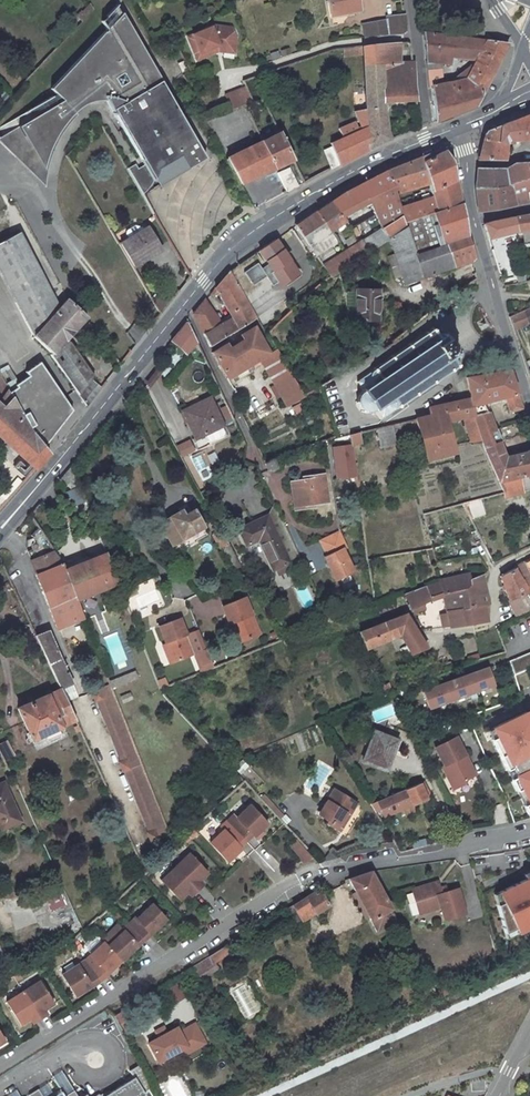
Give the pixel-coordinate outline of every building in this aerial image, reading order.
[(331,15),(360,10),(358,0),(329,0),(331,15)] [(206,158),(116,5),(101,22),(105,30),(50,88),(61,99),(17,126),(46,176),(48,166),(51,156),(52,154),(54,149),(60,138),(69,126),(74,120),(80,114),(89,108),(94,104),(101,100),(111,95),(112,95),(149,159),(156,169),(160,167),(180,156),(188,169),(206,158)] [(387,19),(363,24),(365,38),(404,34),(406,32),(405,14),(386,16),(387,19)] [(216,26),(189,37),(198,60),(219,51),(220,46),(235,48),(236,39),(232,28),(216,26)] [(450,65),(451,56),(475,59),(485,39),(422,31),(425,61),(450,65)] [(475,64),(473,70),(489,78),(502,54),(507,42),(485,39),(475,59),(473,62),(475,64)] [(399,42),(343,47),(344,56),(363,54),(366,109),(354,111),(361,126),(358,127),(355,120),(339,127),(342,136),(330,142),(332,146),(339,164),(368,148),(415,129),(417,128),(418,127),(418,125),(417,119),(413,62),(411,45),(407,41),(399,42)] [(191,69),(185,59),(179,63),(184,73),(191,69)] [(441,80),(440,69),(426,70),(427,85),(430,84),(433,122),(476,106),(482,92),(481,90),(485,81),(488,81),(489,78),(473,70),(475,64),(473,62),(466,78),(450,81),(450,79),(441,80)] [(246,88),(226,94),(231,109),(252,102),(246,88)] [(496,128),(495,142),(507,142),(507,140),(529,140),(529,114),(496,128)] [(17,126),(6,133),(0,136),(0,142),(20,162),(44,186),(45,183),(46,176),(17,126)] [(484,133),(478,160),(506,160),(507,142),(495,142),(496,128),(486,131),(484,133)] [(262,140),(275,168),(293,159),(280,132),(262,140)] [(228,157),(230,162),(242,183),(275,168),(262,140),(228,157)] [(332,146),(324,150),(331,168),(339,164),(332,146)] [(422,163),(437,212),(461,205),(450,160),(443,152),(442,150),(420,158),(422,163)] [(386,171),(402,215),(405,223),(437,212),(422,163),(420,158),(386,171)] [(129,173),(143,196),(143,195),(147,192),(152,187),(155,181),(158,174),(160,167),(156,169),(149,159),(136,168),(129,173)] [(514,162),(505,170),(477,169),(475,188),(496,189),(509,185),(529,179),(529,178),(529,174),(529,162),(514,162)] [(136,168),(133,163),(127,168),(129,173),(136,168)] [(277,173),(287,191),(298,186),(289,167),(277,173)] [(331,202),(341,217),(368,202),(375,199),(379,207),(373,211),(375,214),(381,227),(402,215),(386,171),(344,193),(331,202)] [(509,185),(515,204),(529,202),(529,179),(509,185)] [(478,211),(497,208),(513,205),(515,204),(509,185),(496,189),(475,188),(478,211)] [(368,202),(373,211),(379,207),(375,199),(368,202)] [(316,212),(330,232),(345,222),(331,202),(316,212)] [(416,254),(468,237),(461,205),(437,212),(405,223),(406,226),(416,254)] [(294,226),(309,247),(330,232),(316,212),(294,226)] [(375,214),(350,231),(357,243),(361,240),(381,227),(375,214)] [(369,252),(390,238),(406,226),(405,223),(402,215),(381,227),(361,240),(367,249),(369,252)] [(529,230),(529,215),(512,217),(483,224),(488,239),(516,232),(529,230)] [(159,246),(148,226),(144,229),(142,226),(135,224),(126,230),(125,233),(128,238),(119,243),(133,266),(143,259),(142,257),(159,246)] [(406,226),(390,238),(406,284),(471,263),(475,258),(468,237),(416,254),(406,226)] [(285,232),(300,254),(307,250),(292,228),(285,232)] [(23,315),(34,335),(51,355),(64,373),(74,387),(86,405),(102,386),(92,379),(95,375),(71,341),(66,339),(85,318),(67,298),(60,307),(19,232),(0,242),(0,271),(23,315)] [(154,237),(162,250),(169,245),(161,232),(154,237)] [(296,270),(275,239),(259,250),(268,264),(271,262),(277,271),(271,274),(278,284),(283,281),(286,285),(300,276),(296,270)] [(330,278),(343,267),(367,249),(361,240),(357,243),(343,251),(336,255),(323,264),(321,265),(330,278)] [(333,250),(320,259),(323,264),(336,255),(333,250)] [(300,276),(309,269),(305,264),(296,270),(300,276)] [(221,322),(204,301),(194,314),(210,347),(257,320),(229,271),(210,294),(213,298),(217,293),(232,317),(221,322)] [(356,291),(356,320),(378,321),(379,291),(356,291)] [(523,310),(508,316),(513,330),(529,322),(523,310)] [(187,322),(172,341),(186,355),(197,343),(187,322)] [(226,344),(212,353),(227,379),(230,377),(234,382),(255,370),(252,364),(259,360),(286,406),(303,396),(276,350),(275,351),(270,353),(255,327),(241,335),(243,339),(229,348),(226,344)] [(433,328),(357,382),(362,390),(360,391),(359,393),(357,396),(356,400),(356,402),(356,404),(358,408),(361,410),(362,411),(366,413),(370,413),(372,412),(374,412),(376,410),(381,419),(459,365),(453,356),(457,353),(443,334),(439,337),(433,328)] [(19,389),(10,393),(31,430),(45,448),(74,411),(42,362),(28,372),(31,377),(18,386),(19,389)] [(508,371),(492,374),(501,398),(504,397),(509,413),(521,409),(508,371)] [(492,374),(467,379),(470,399),(474,422),(475,426),(480,439),(480,440),(498,482),(529,474),(529,451),(506,456),(483,402),(501,398),(492,374)] [(35,468),(49,452),(45,448),(31,430),(10,393),(0,375),(0,437),(35,468)] [(223,425),(210,398),(183,411),(196,438),(205,434),(221,426),(223,425)] [(470,399),(453,403),(456,419),(463,417),(472,415),(470,399)] [(429,416),(416,419),(427,459),(454,453),(446,421),(456,419),(453,403),(429,409),(429,416)] [(474,422),(472,415),(463,417),(467,428),(475,426),(474,422)] [(391,425),(376,429),(380,446),(395,442),(391,425)] [(223,431),(221,426),(205,434),(207,439),(211,440),(222,435),(223,431)] [(475,426),(467,428),(471,441),(480,439),(475,426)] [(358,433),(349,435),(351,445),(360,443),(358,433)] [(189,441),(176,449),(181,458),(195,451),(189,441)] [(354,461),(351,445),(333,448),(337,478),(356,475),(354,461)] [(272,462),(265,464),(269,470),(274,467),(272,462)] [(72,466),(62,478),(71,490),(78,482),(72,466)] [(504,494),(505,497),(524,492),(524,490),(529,489),(529,474),(498,482),(504,494)] [(310,480),(292,483),(296,509),(310,507),(310,504),(326,501),(323,476),(309,478),(310,480)] [(182,510),(159,523),(172,545),(204,527),(194,509),(184,515),(182,510)] [(288,561),(267,517),(240,529),(247,544),(259,538),(274,569),(288,561)] [(339,531),(320,540),(328,556),(325,557),(336,580),(354,571),(343,549),(346,547),(339,531)] [(36,575),(58,628),(83,618),(76,600),(64,569),(62,564),(54,551),(48,542),(31,548),(35,558),(30,560),(36,575)] [(429,563),(436,560),(432,549),(425,552),(429,563)] [(64,569),(76,600),(115,585),(116,588),(120,587),(107,553),(64,569)] [(288,561),(274,569),(277,576),(292,569),(288,561)] [(529,610),(529,576),(529,575),(524,562),(514,567),(515,568),(527,594),(509,601),(515,615),(529,610)] [(527,594),(515,568),(499,576),(509,601),(527,594)] [(484,605),(491,604),(483,575),(470,579),(469,573),(438,581),(446,612),(447,612),(484,605)] [(307,584),(295,589),(303,609),(315,604),(307,584)] [(404,593),(411,609),(412,609),(414,613),(425,608),(423,604),(431,600),(425,586),(404,593)] [(127,603),(133,601),(130,594),(124,596),(127,603)] [(260,635),(246,598),(224,606),(231,625),(234,623),(241,643),(260,635)] [(487,620),(484,605),(447,612),(449,626),(487,620)] [(406,614),(359,632),(365,648),(400,634),(406,645),(400,648),(404,657),(427,648),(406,614)] [(181,617),(159,626),(174,662),(195,654),(181,617)] [(74,721),(83,717),(69,686),(73,683),(49,631),(35,636),(59,689),(74,721)] [(507,662),(513,676),(529,669),(529,652),(507,662)] [(487,668),(422,692),(428,708),(468,694),(471,700),(477,698),(474,691),(493,685),(487,668)] [(158,689),(167,687),(165,678),(156,680),(158,689)] [(389,683),(380,687),(383,694),(391,691),(389,683)] [(109,684),(91,692),(95,701),(97,701),(120,761),(119,762),(123,771),(124,771),(148,832),(147,832),(150,842),(168,834),(109,684)] [(18,708),(33,740),(45,734),(48,741),(61,735),(58,728),(74,721),(59,689),(18,708)] [(490,750),(495,760),(506,783),(514,797),(523,819),(529,817),(529,725),(521,707),(480,727),(490,750)] [(398,741),(374,731),(362,759),(386,769),(398,741)] [(442,766),(453,789),(464,784),(465,780),(476,775),(469,761),(467,761),(464,756),(466,755),(456,736),(435,747),(444,765),(442,766)] [(0,744),(0,755),(3,761),(15,756),(7,741),(0,744)] [(424,781),(377,800),(384,815),(432,795),(424,781)] [(3,784),(0,785),(0,814),(1,813),(6,825),(19,820),(3,784)] [(335,788),(321,813),(340,824),(349,809),(353,811),(358,802),(335,788)] [(251,804),(235,818),(231,814),(225,820),(245,841),(251,836),(253,838),(261,831),(269,823),(251,804)] [(344,827),(353,811),(349,809),(340,824),(344,827)] [(209,843),(227,863),(241,849),(239,847),(245,841),(225,820),(219,826),(223,830),(209,843)] [(261,831),(253,838),(256,841),(263,834),(261,831)] [(307,851),(300,858),(305,863),(312,857),(307,851)] [(174,867),(197,891),(203,885),(200,881),(207,874),(188,854),(174,867)] [(160,880),(179,901),(187,893),(190,897),(197,891),(174,867),(160,880)] [(372,871),(349,878),(377,932),(398,920),(372,871)] [(498,892),(502,901),(496,904),(501,923),(509,919),(516,933),(529,926),(529,876),(498,892)] [(468,913),(460,888),(444,893),(441,881),(431,884),(432,888),(415,893),(418,904),(422,903),(425,913),(443,908),(446,920),(468,913)] [(431,884),(414,889),(415,893),(432,888),(431,884)] [(303,921),(328,906),(320,892),(315,895),(313,892),(292,905),(303,921)] [(502,901),(498,892),(493,894),(496,904),(502,901)] [(127,923),(144,941),(166,920),(152,904),(135,919),(133,917),(127,923)] [(516,933),(509,919),(501,923),(505,938),(516,933)] [(121,962),(144,941),(127,923),(121,929),(123,930),(105,946),(121,962)] [(83,962),(99,983),(121,962),(105,946),(103,944),(83,962)] [(201,979),(234,959),(226,946),(193,966),(201,979)] [(75,997),(98,983),(99,983),(83,962),(61,975),(75,997)] [(23,991),(39,1019),(47,1015),(43,1009),(53,1004),(39,981),(23,991)] [(177,984),(166,990),(173,1004),(185,998),(177,984)] [(5,1002),(19,1024),(29,1018),(32,1024),(39,1019),(23,991),(5,1002)] [(176,1050),(186,1045),(189,1051),(205,1043),(193,1020),(177,1028),(176,1026),(166,1030),(146,1040),(156,1060),(176,1050)] [(163,1024),(153,1029),(156,1035),(166,1030),(163,1024)] [(186,1045),(176,1050),(179,1056),(189,1051),(186,1045)] [(132,1078),(102,1095),(143,1095),(132,1078)]
